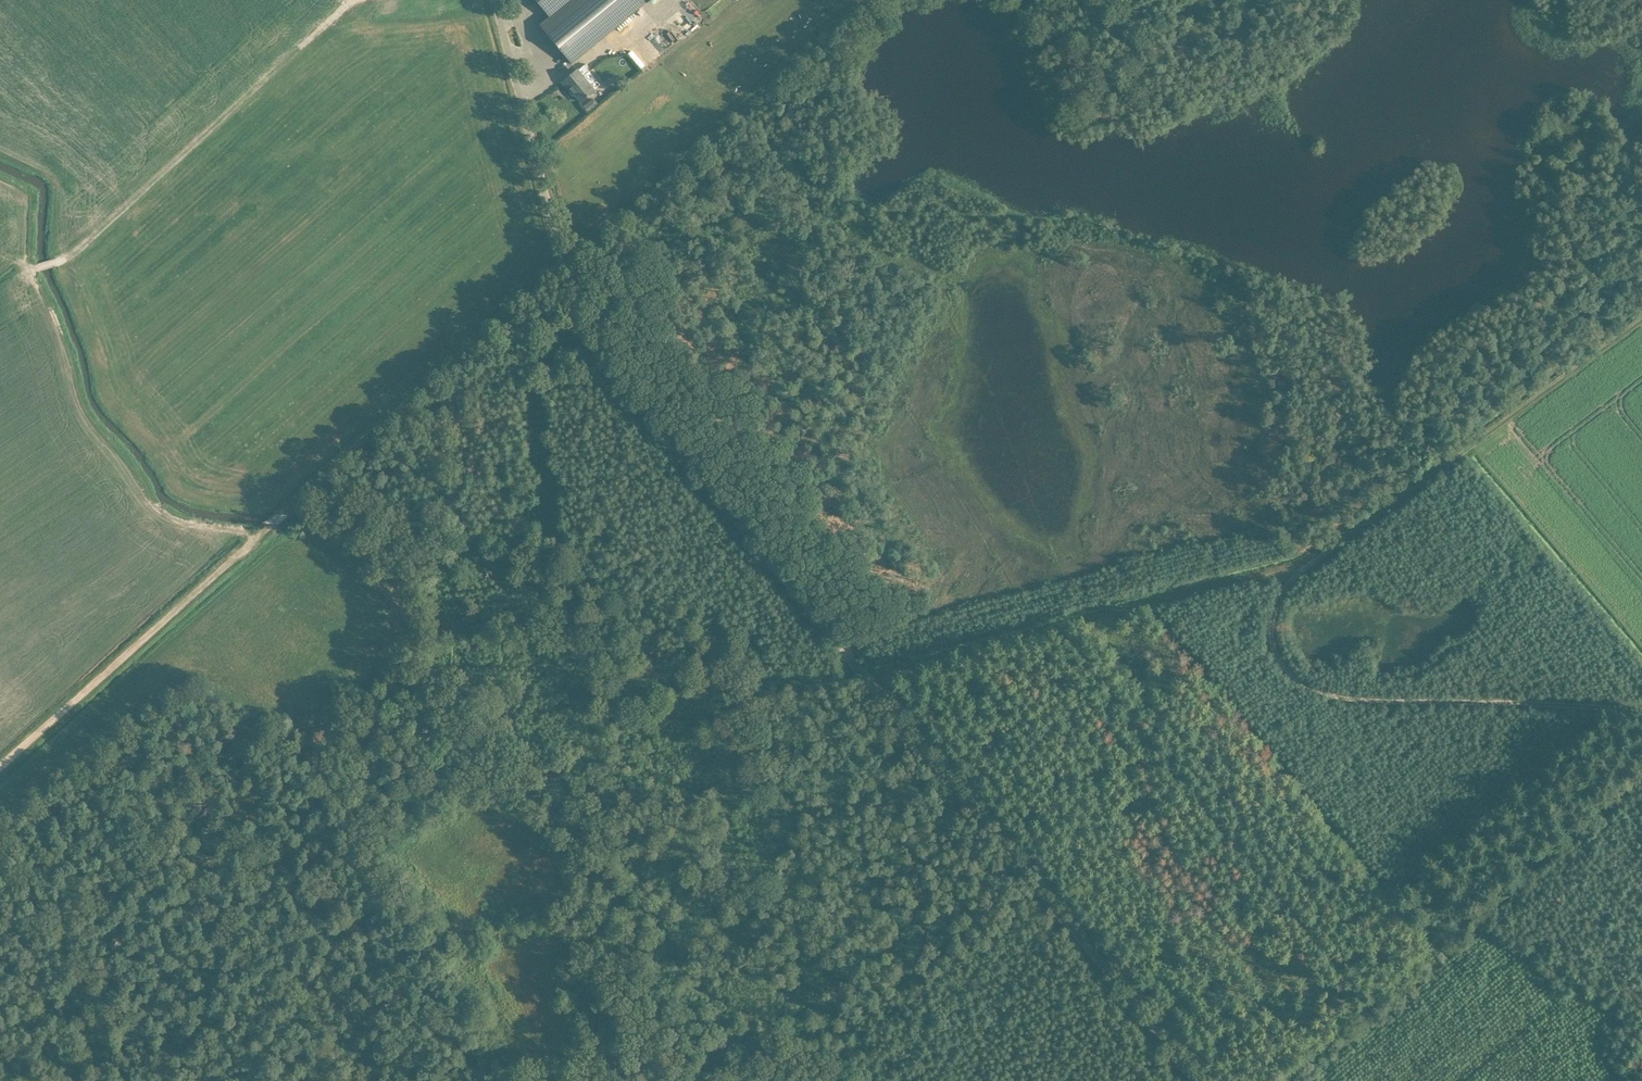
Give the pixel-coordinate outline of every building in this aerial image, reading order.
[(540,25),(572,64),(650,0),(536,0),(550,17),(540,25)] [(707,10),(720,0),(700,0),(707,10)] [(673,30),(667,34),(673,42),(679,38),(673,30)] [(578,71),(578,70),(563,82),(570,90),(571,89),(582,101),(601,85),(585,65),(578,71)] [(593,98),(585,105),(590,111),(598,104),(593,98)]
